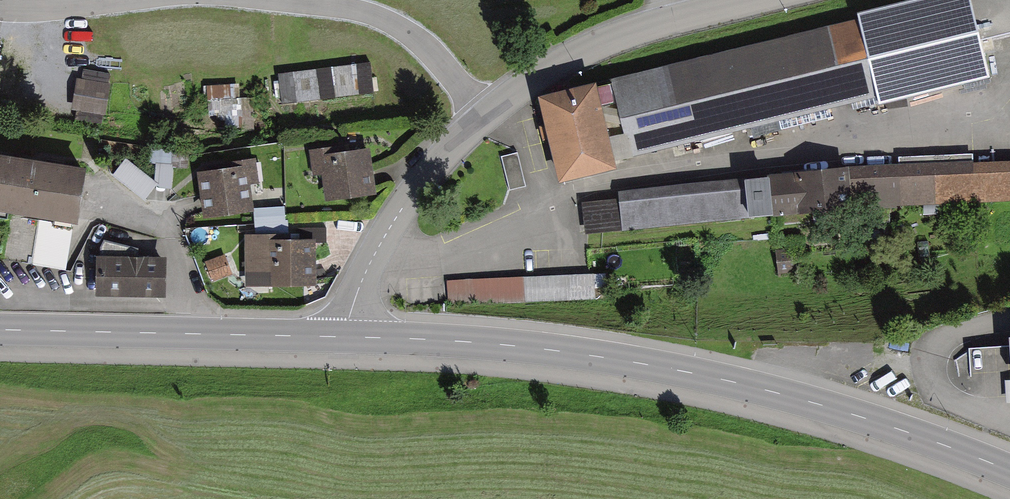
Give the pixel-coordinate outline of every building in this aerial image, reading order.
[(860,13),(861,19),(881,96),(882,101),(989,74),(980,39),(1009,31),(1009,0),(913,0),(860,13)] [(861,19),(596,86),(612,156),(881,96),(861,19)] [(375,63),(278,75),(281,105),(378,94),(375,63)] [(109,74),(82,71),(81,80),(74,79),(72,93),(70,114),(104,117),(109,74)] [(596,86),(540,98),(559,181),(615,169),(612,156),(596,86)] [(370,152),(319,159),(325,205),(376,198),(375,188),(373,178),(372,168),(370,152)] [(0,156),(0,212),(39,218),(73,223),(78,223),(86,169),(0,156)] [(157,184),(126,160),(114,175),(144,200),(157,184)] [(589,204),(592,238),(889,203),(1009,199),(1009,165),(887,169),(589,204)] [(247,168),(196,175),(203,222),(254,214),(247,168)] [(73,223),(39,218),(31,263),(65,270),(69,247),(73,223)] [(275,237),(243,238),(245,290),(268,289),(268,290),(317,289),(316,242),(275,243),(275,237)] [(802,249),(776,253),(779,278),(805,274),(802,249)] [(166,257),(96,256),(96,296),(165,297),(166,257)] [(592,273),(450,278),(451,304),(593,299),(592,273)]
